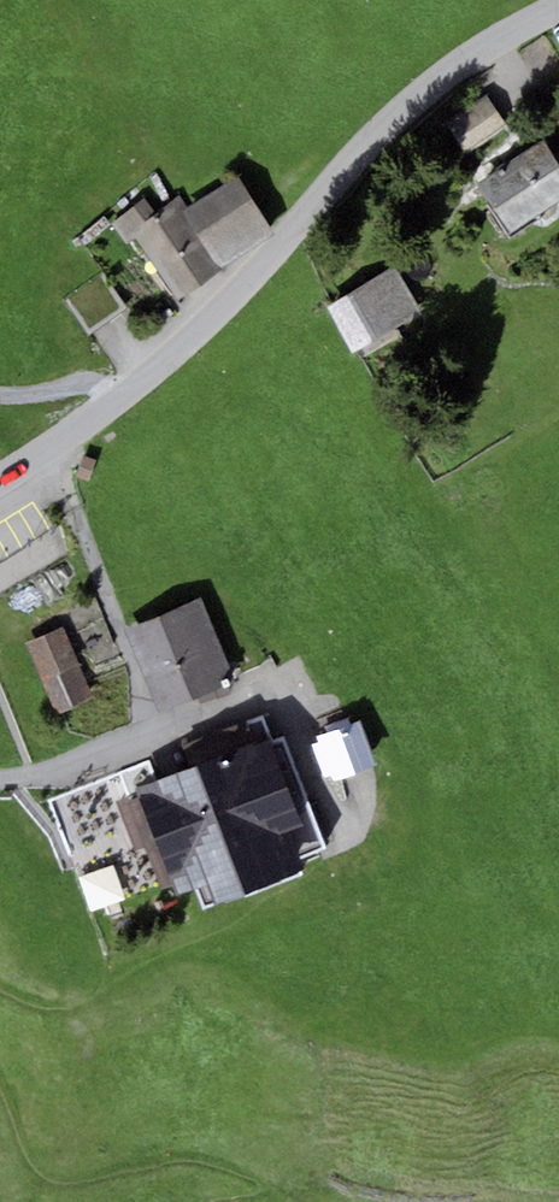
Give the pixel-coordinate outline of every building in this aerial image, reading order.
[(445,125),(465,156),(509,128),(489,97),(445,125)] [(508,235),(558,203),(558,166),(553,157),(542,139),(474,182),(508,235)] [(187,209),(223,264),(273,232),(237,177),(187,209)] [(126,244),(135,238),(176,300),(225,268),(223,264),(187,209),(180,198),(155,214),(147,201),(113,223),(126,244)] [(324,309),(352,354),(420,314),(393,268),(324,309)] [(96,460),(83,456),(76,477),(89,481),(96,460)] [(198,600),(125,630),(160,715),(222,688),(218,679),(230,674),(198,600)] [(94,700),(62,627),(25,643),(56,716),(94,700)] [(195,888),(199,897),(203,908),(305,871),(301,860),(323,852),(282,739),(270,743),(260,716),(183,744),(191,768),(135,788),(138,796),(171,887),(174,895),(195,888)] [(317,737),(319,742),(311,744),(324,778),(331,775),(334,782),(375,766),(358,721),(350,724),(348,718),(325,727),(328,732),(317,737)] [(171,887),(138,796),(117,803),(135,852),(146,848),(162,891),(171,887)]
